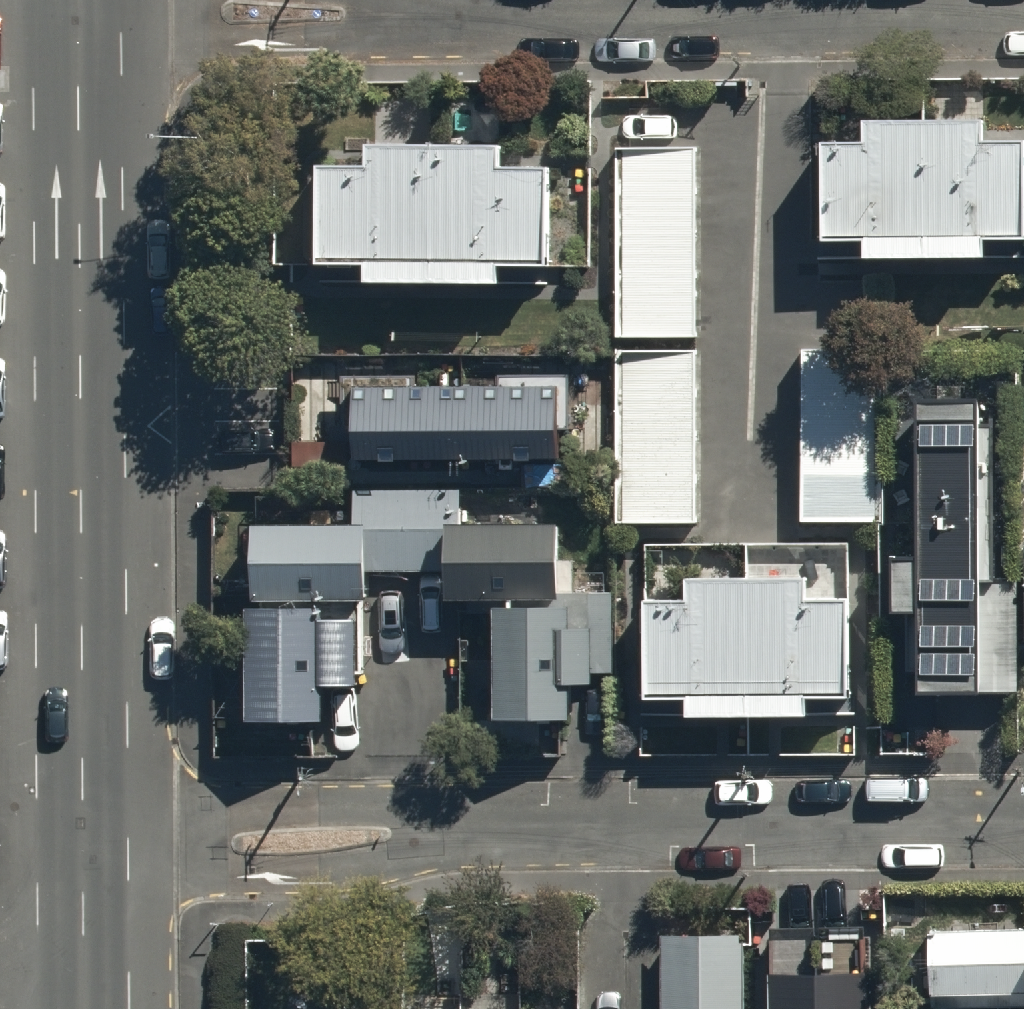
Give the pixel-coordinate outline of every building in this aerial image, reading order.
[(820,148),(821,245),(861,244),(861,261),(979,260),(979,244),(1018,244),(1018,147),(972,147),(971,124),(860,125),(860,148),(820,148)] [(689,151),(613,151),(614,336),(689,336),(689,151)] [(311,179),(312,274),(356,273),(356,292),(490,291),(490,274),(540,274),(539,177),(493,178),(493,155),(359,155),(359,179),(311,179)] [(692,351),(616,351),(616,526),(692,526),(692,351)] [(876,361),(800,361),(800,536),(876,536),(876,361)] [(560,463),(558,387),(349,392),(350,442),(288,444),(289,469),(560,463)] [(893,559),(893,612),(921,612),(921,692),(1019,692),(1019,655),(1018,578),(994,578),(993,428),(982,428),(982,396),(917,396),(918,559),(893,559)] [(247,528),(247,605),(363,606),(363,573),(441,573),(441,601),(560,601),(560,594),(560,524),(456,524),(456,493),(351,493),(351,528),(247,528)] [(640,613),(641,707),(682,707),(682,725),(804,725),(804,706),(846,705),(845,608),(802,608),(802,585),(684,586),(684,612),(640,613)] [(485,609),(486,724),(562,724),(562,692),(585,692),(584,674),(613,673),(612,593),(560,594),(560,609),(485,609)] [(346,628),(314,628),(314,618),(239,619),(240,727),(314,726),(314,692),(347,692),(346,628)] [(922,940),(924,1008),(1023,1008),(1023,937),(922,940)] [(657,1008),(739,1008),(738,968),(657,968),(657,1008)] [(757,980),(757,1008),(872,1008),(872,979),(757,980)]
